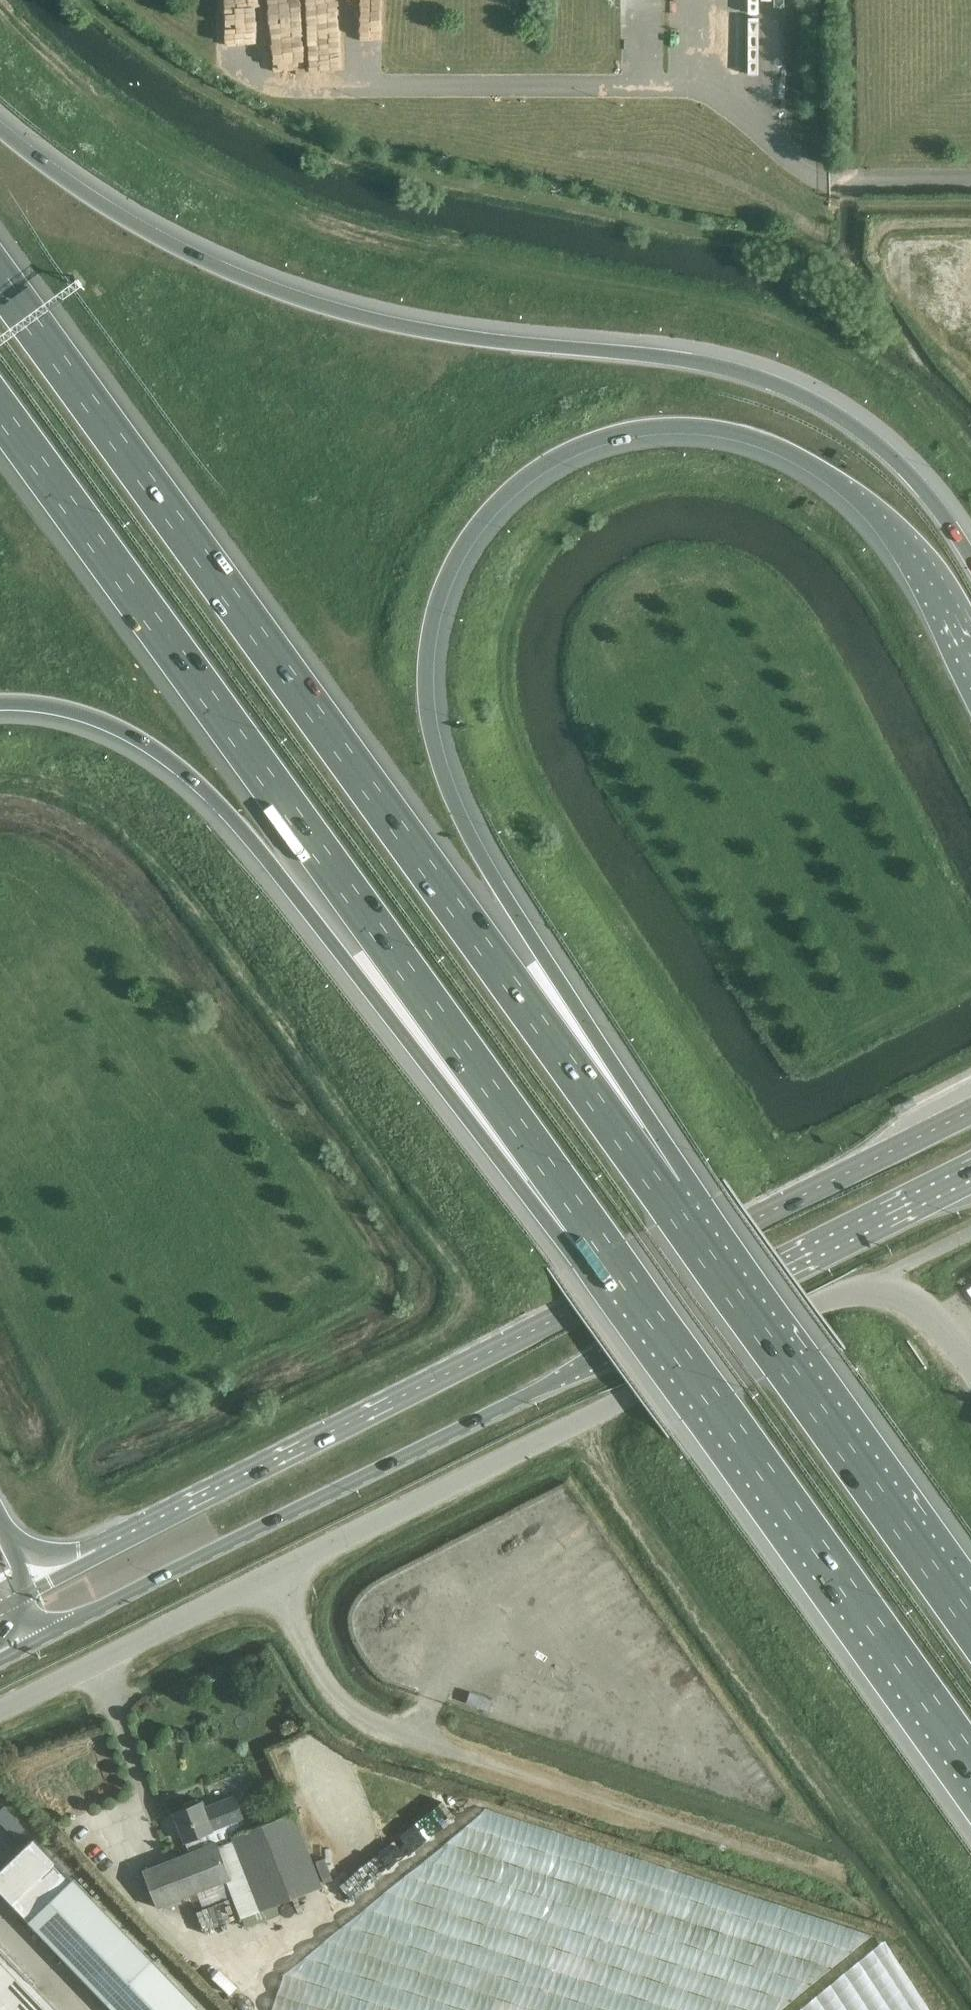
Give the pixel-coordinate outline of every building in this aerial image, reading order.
[(492,1716),(556,1733),(568,1689),(504,1673),(492,1716)] [(488,1710),(492,1698),(470,1691),(466,1703),(488,1710)] [(157,1907),(212,1886),(218,1902),(192,1911),(200,1932),(323,1886),(293,1810),(246,1829),(242,1819),(245,1818),(235,1793),(203,1806),(201,1800),(198,1801),(197,1798),(183,1804),(184,1807),(173,1812),(184,1840),(185,1840),(189,1850),(142,1868),(157,1907)] [(482,1807),(285,1976),(274,2009),(779,2009),(876,1928),(482,1807)] [(0,1872),(0,1888),(11,1899),(9,1900),(115,2009),(200,2009),(34,1837),(22,1849),(23,1850),(0,1872)] [(0,1948),(0,2009),(60,2009),(0,1948)]
